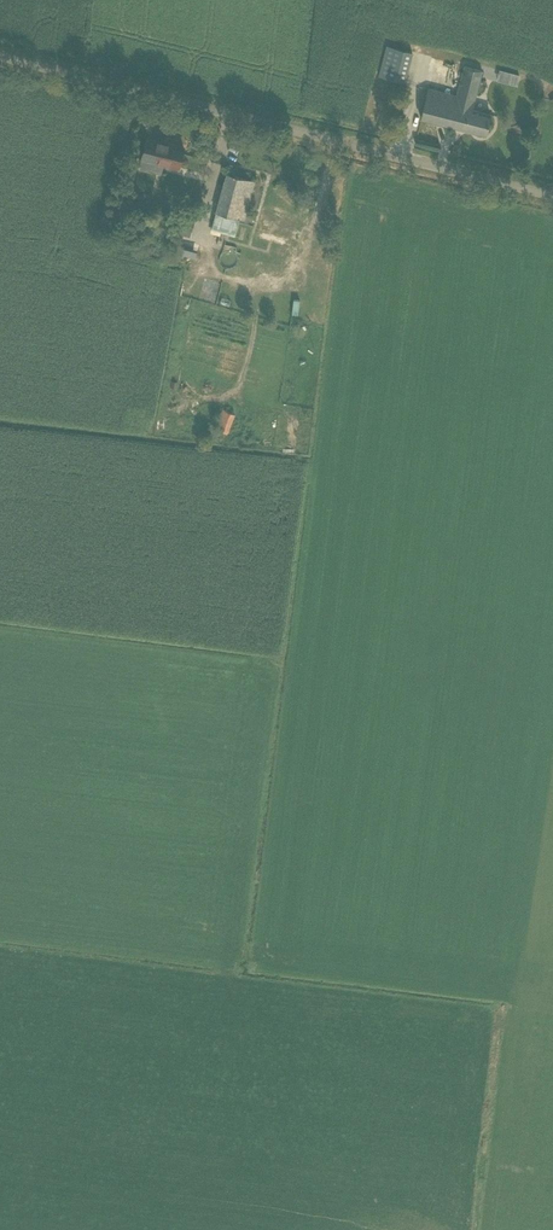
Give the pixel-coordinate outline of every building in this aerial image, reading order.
[(386,77),(404,82),(407,70),(412,53),(393,48),(385,46),(378,75),(386,77)] [(428,89),(421,118),(485,135),(490,115),(472,110),(481,75),(487,77),(488,73),(464,68),(457,96),(428,89)] [(500,70),(497,79),(517,84),(519,75),(500,70)] [(147,137),(144,149),(141,159),(178,168),(184,147),(147,137)] [(228,166),(225,177),(211,230),(234,236),(238,219),(244,221),(255,181),(234,175),(236,168),(228,166)] [(198,212),(183,208),(181,218),(195,222),(198,212)] [(178,228),(177,233),(189,237),(192,225),(193,223),(193,222),(181,218),(181,219),(178,228)] [(237,415),(223,409),(214,427),(228,434),(237,415)]
